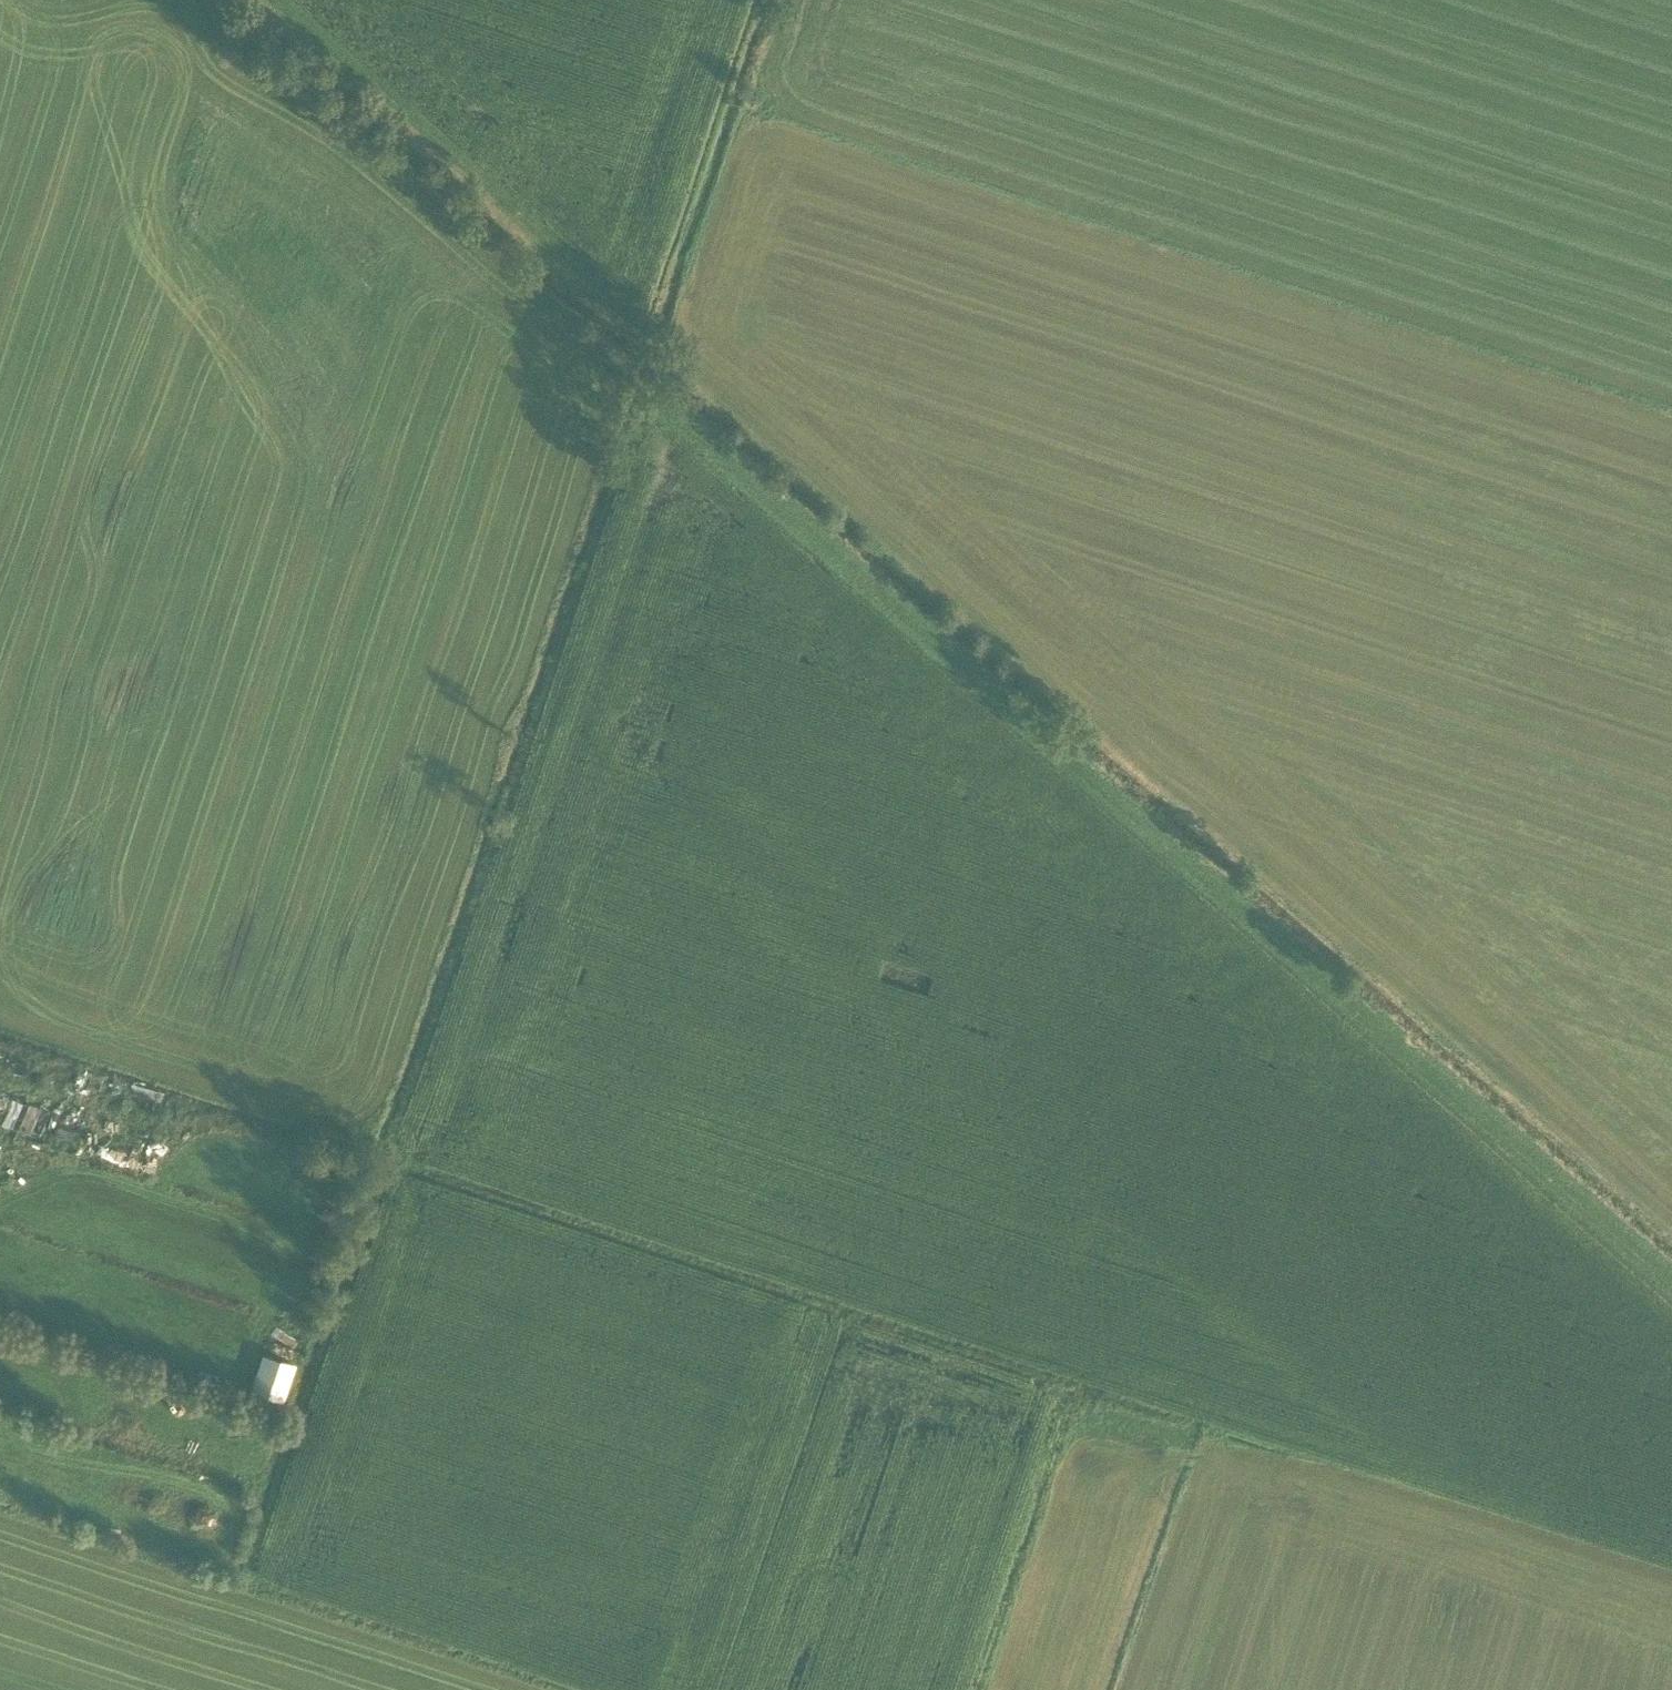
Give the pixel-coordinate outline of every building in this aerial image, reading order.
[(162,1094),(93,1072),(88,1088),(157,1109),(162,1094)] [(29,1134),(38,1106),(0,1095),(0,1126),(29,1134)] [(257,1373),(284,1379),(289,1358),(262,1352),(257,1373)]
